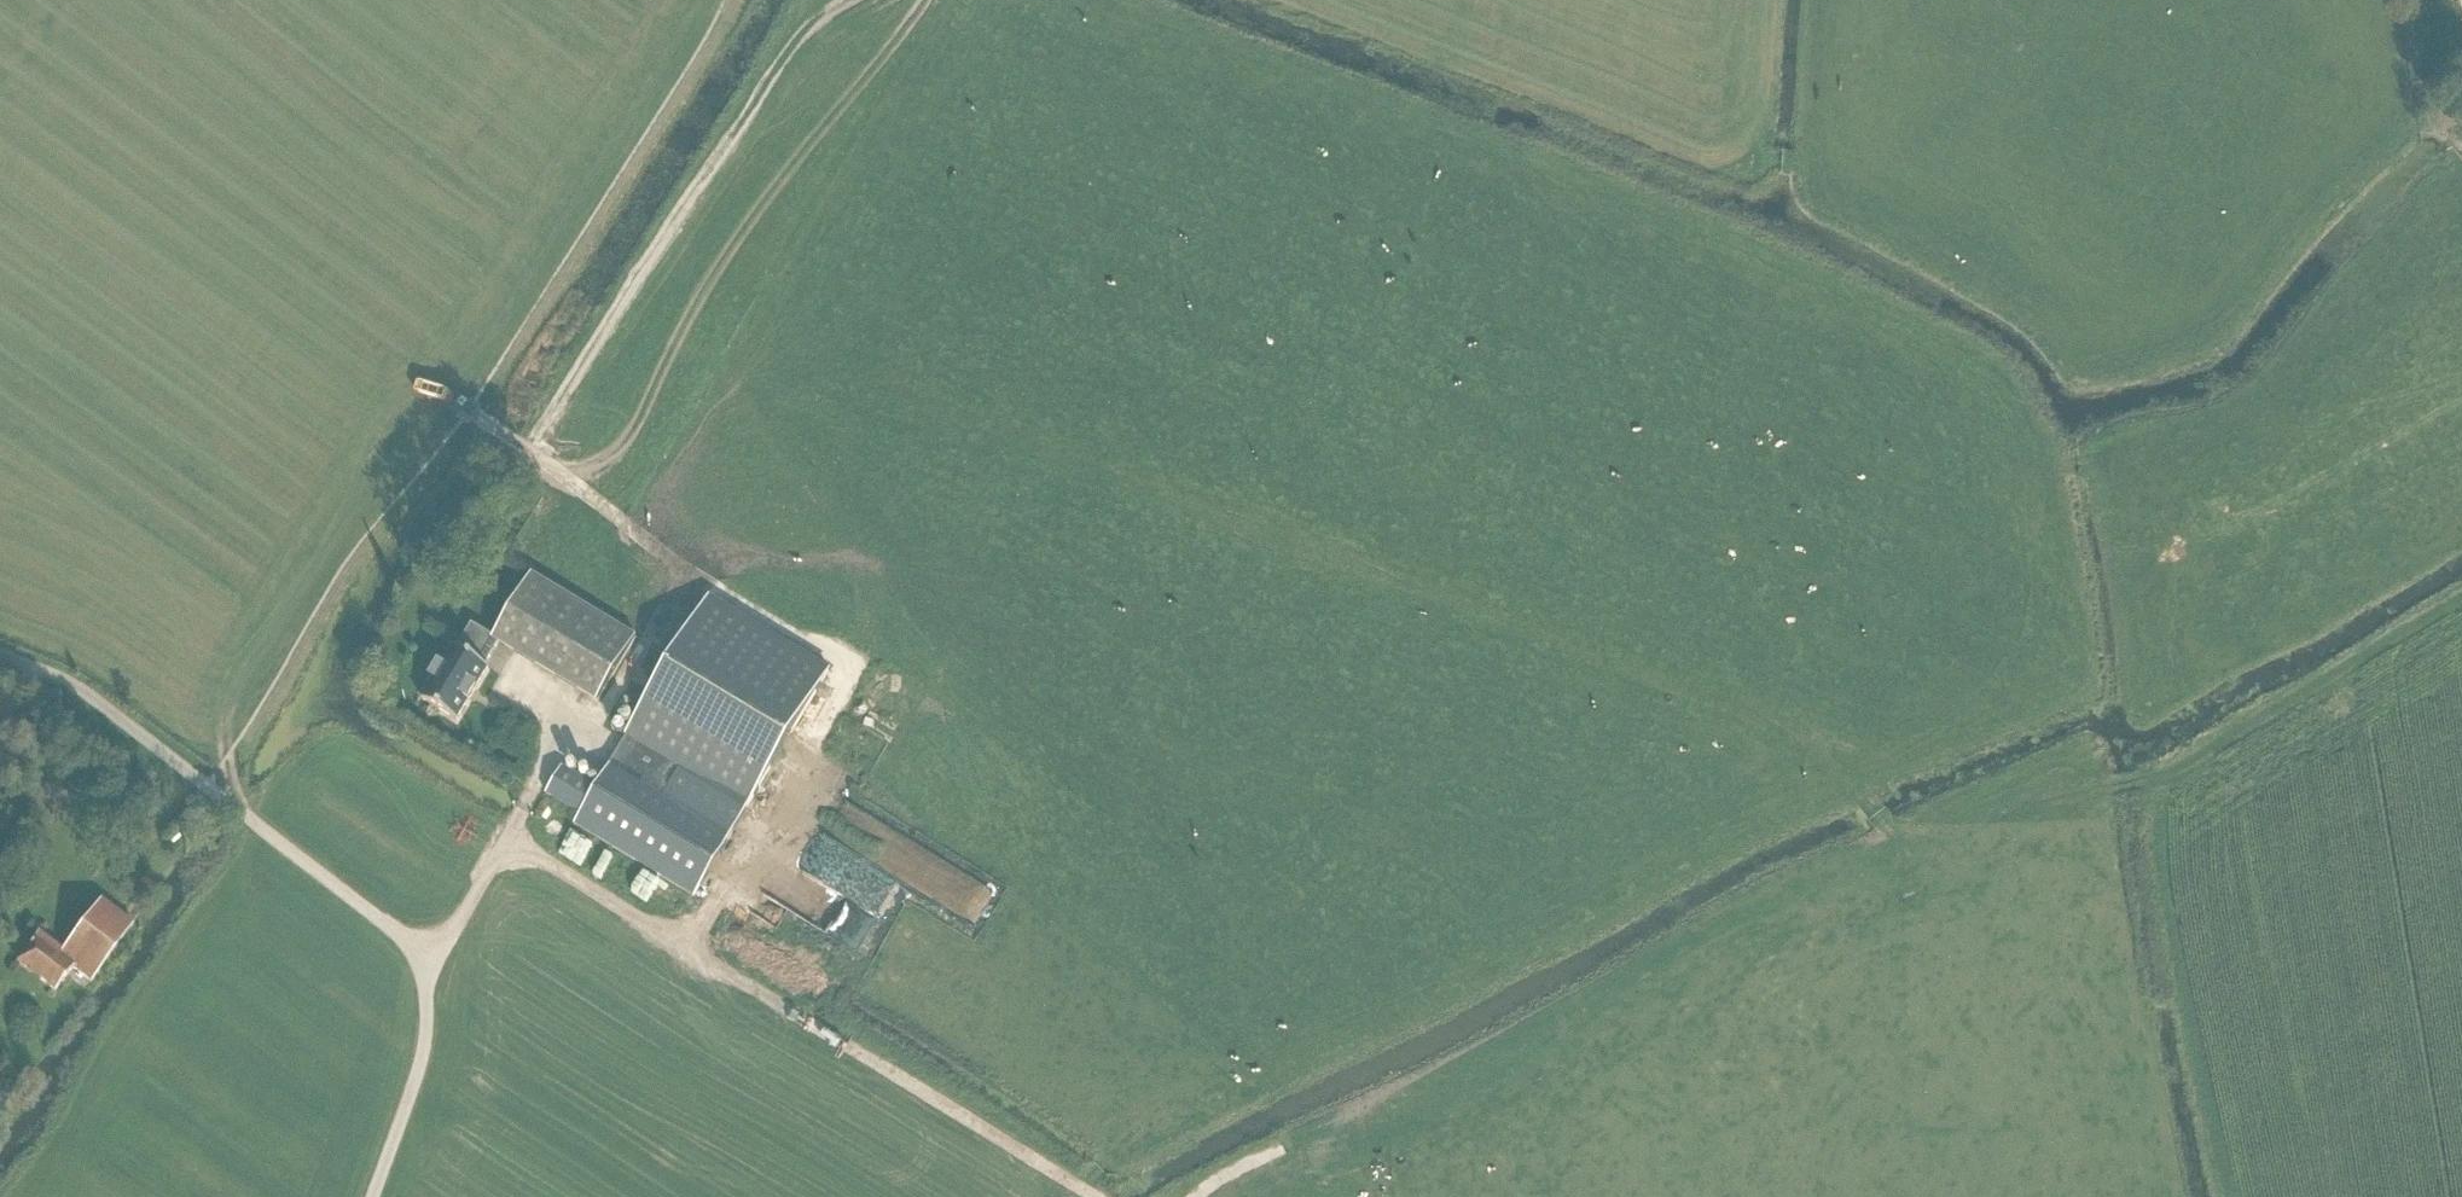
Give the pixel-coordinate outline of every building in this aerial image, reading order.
[(636,637),(531,575),(494,638),(472,624),(456,650),(449,646),(418,698),(458,722),(489,669),(486,668),(499,645),(596,703),(636,637)] [(564,768),(548,795),(582,816),(576,825),(696,897),(749,810),(832,672),(712,600),(598,788),(564,768)] [(858,856),(985,924),(1004,887),(846,803),(825,843),(856,860),(858,856)] [(92,983),(135,926),(102,901),(64,951),(40,933),(18,963),(57,992),(74,969),(92,983)]
